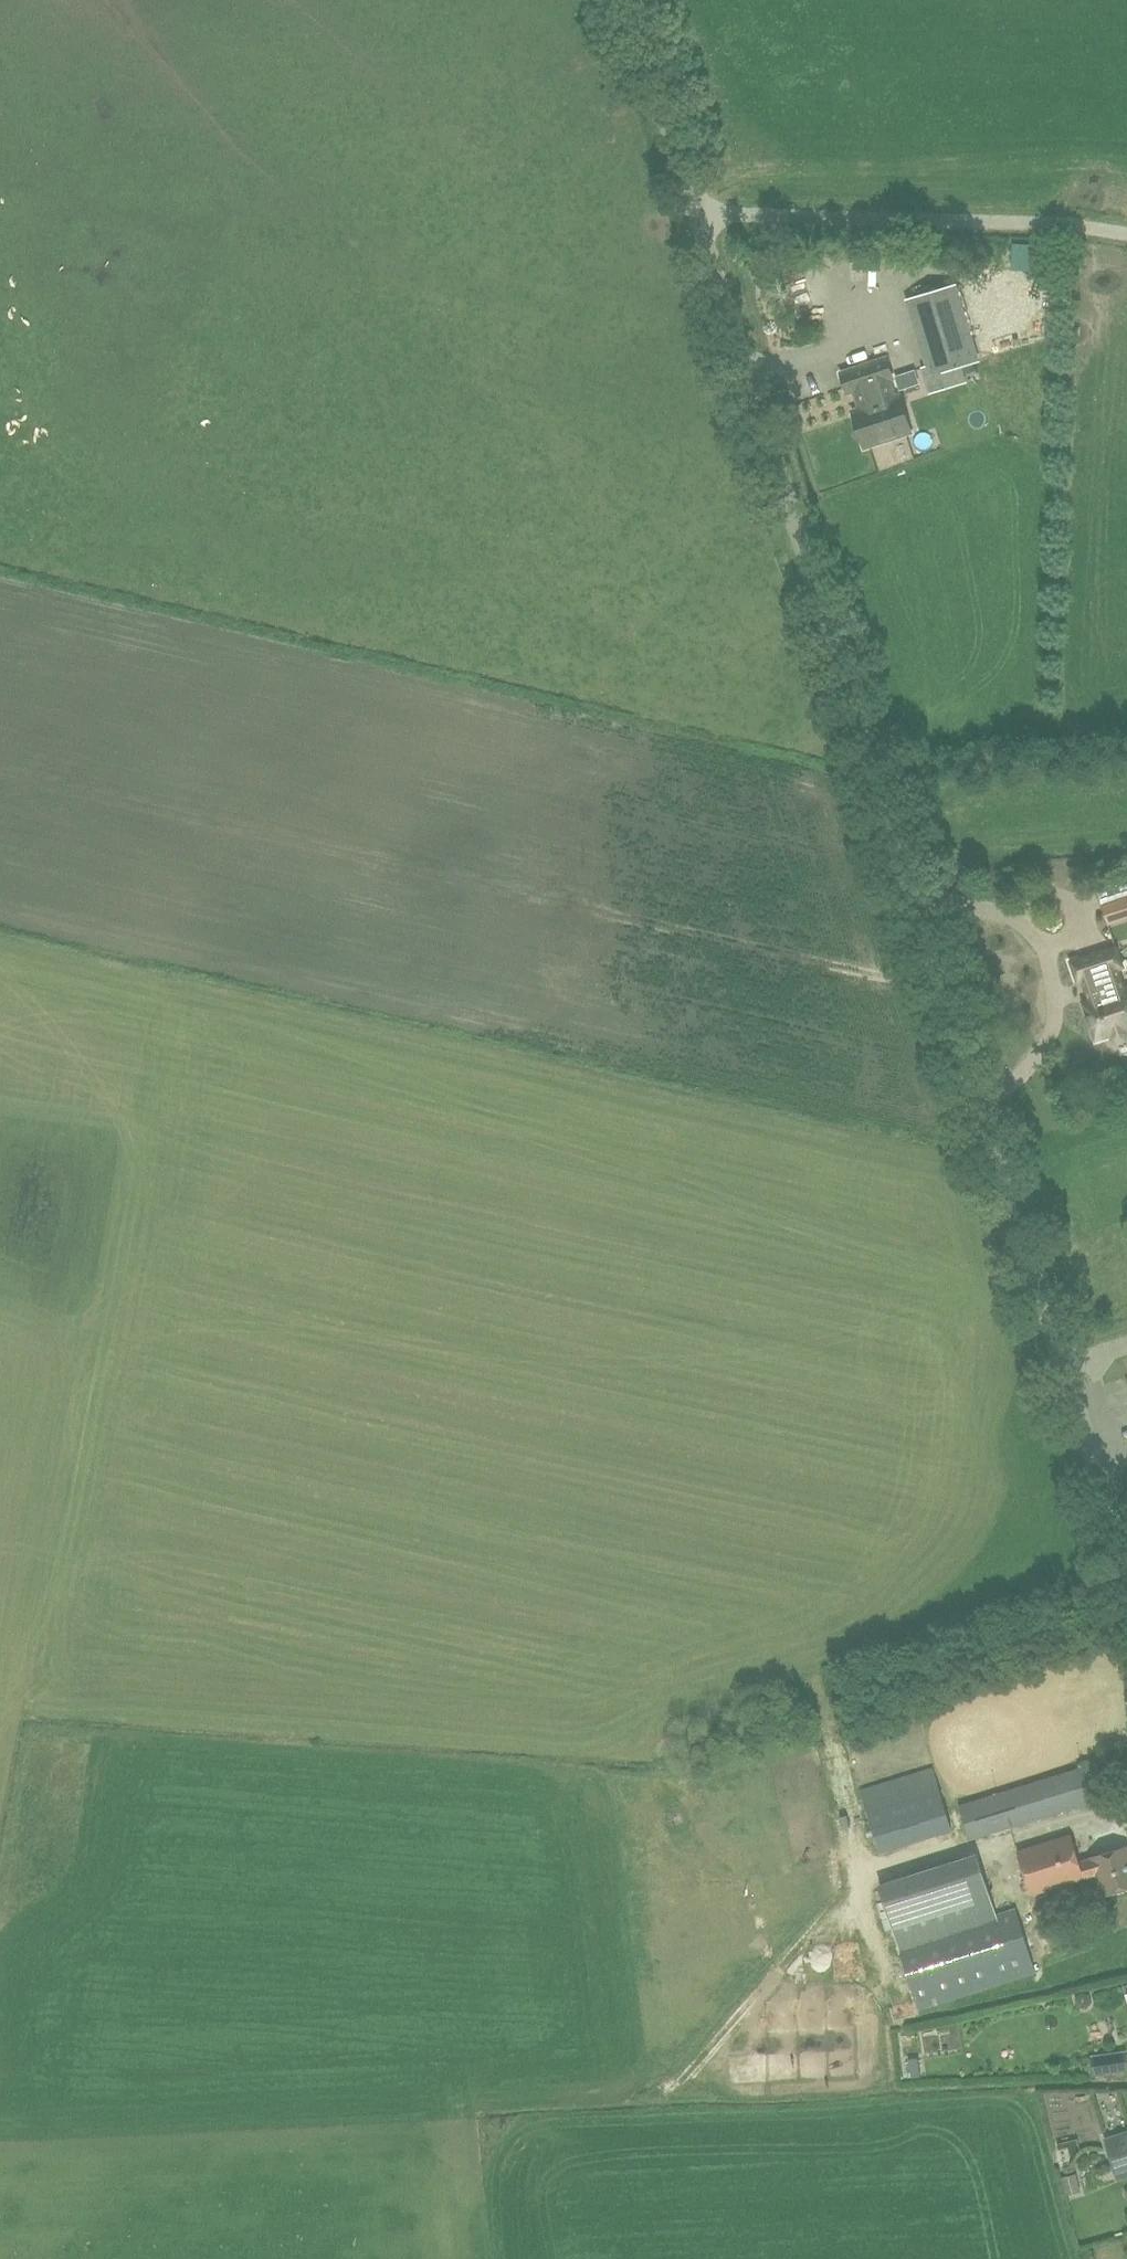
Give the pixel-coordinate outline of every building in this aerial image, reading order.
[(906,283),(929,358),(972,345),(949,270),(906,283)] [(886,359),(841,374),(847,392),(854,390),(861,409),(860,409),(852,412),(864,447),(883,441),(911,432),(899,396),(894,398),(888,379),(892,377),(886,359)] [(1084,980),(1091,1000),(1083,1003),(1095,1040),(1111,1035),(1112,1039),(1119,1042),(1126,1039),(1126,988),(1125,989),(1119,968),(1125,966),(1119,946),(1071,962),(1077,982),(1084,980)] [(1056,1082),(1062,1072),(1049,1063),(1042,1073),(1056,1082)] [(959,1806),(969,1840),(1096,1800),(1086,1767),(959,1806)] [(864,1802),(879,1849),(951,1827),(936,1780),(864,1802)] [(1098,1874),(1104,1895),(1126,1888),(1126,1849),(1126,1846),(1079,1861),(1071,1834),(1018,1850),(1032,1895),(1098,1874)] [(1015,1908),(997,1914),(982,1865),(883,1896),(899,1946),(898,1946),(918,2009),(1035,1971),(1015,1908)] [(1093,2075),(1126,2070),(1126,2051),(1126,2050),(1091,2055),(1093,2075)] [(1079,2098),(1091,2140),(1105,2136),(1094,2094),(1079,2098)]
